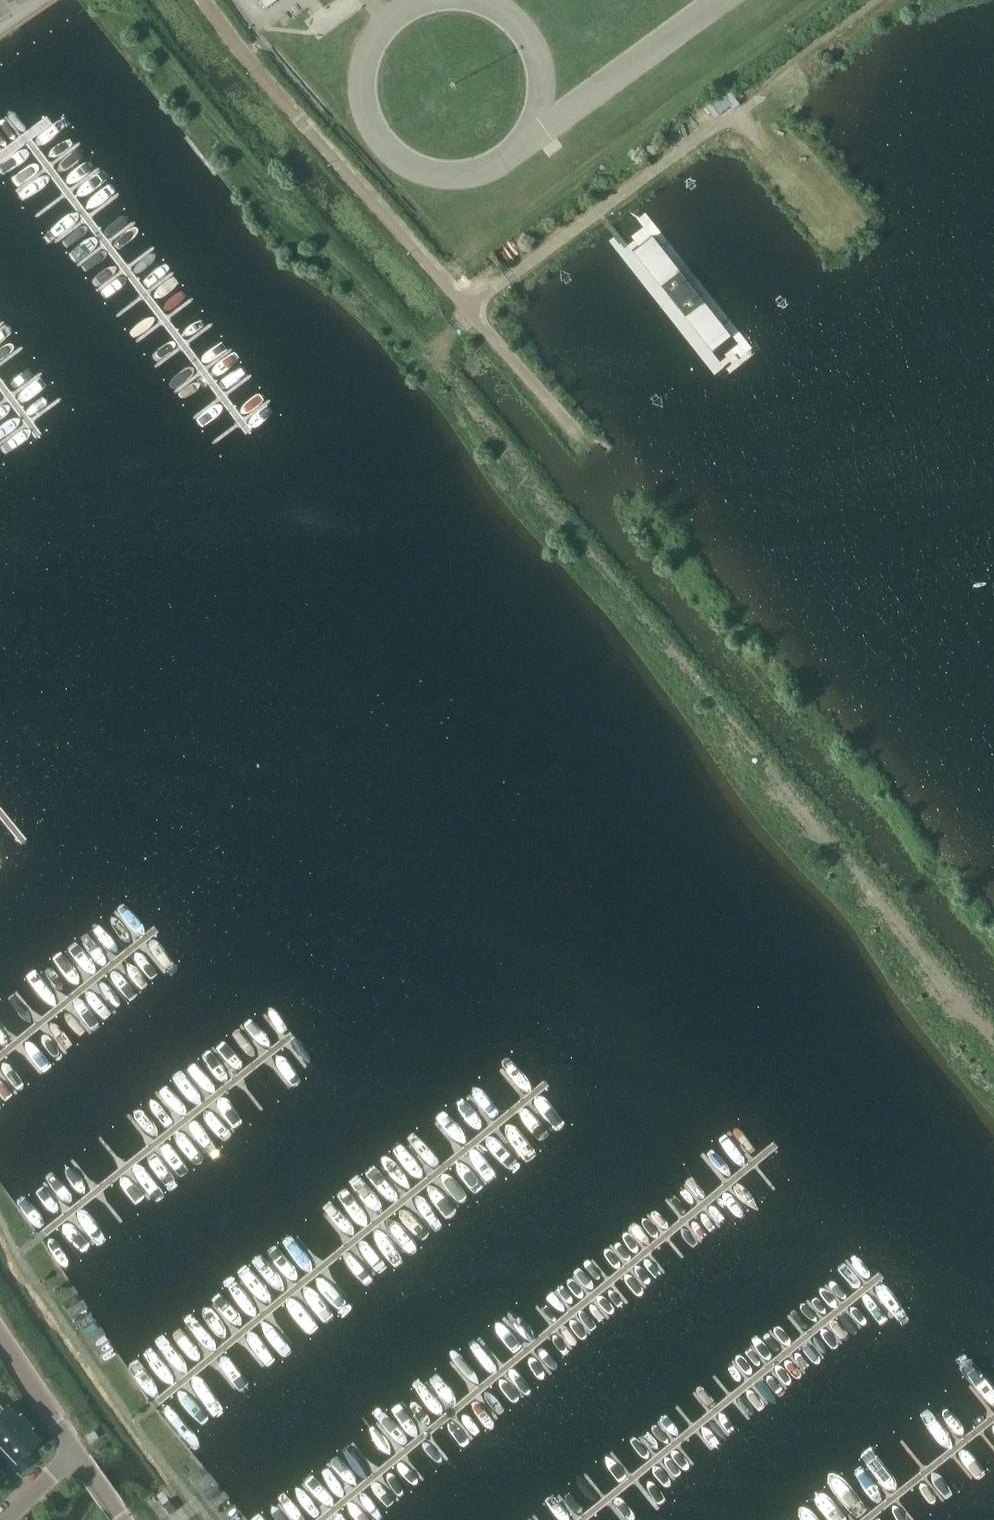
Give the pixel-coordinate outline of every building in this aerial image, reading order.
[(256,12),(261,9),(263,13),(279,0),(247,0),(256,12)] [(653,238),(634,253),(718,360),(737,345),(653,238)] [(16,1460),(24,1452),(37,1440),(26,1428),(28,1426),(20,1416),(17,1419),(5,1407),(3,1409),(0,1406),(0,1444),(16,1460)] [(176,1509),(169,1500),(163,1505),(170,1514),(176,1509)]
